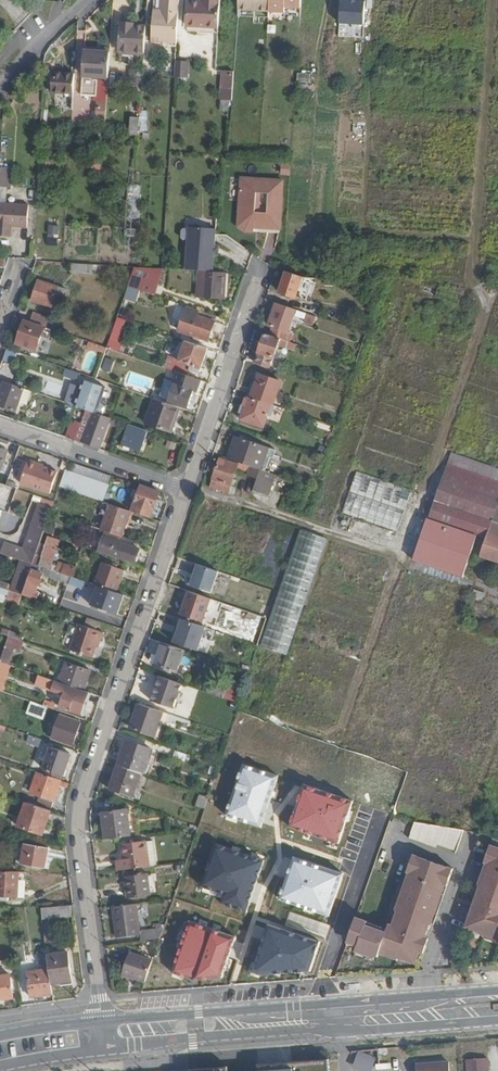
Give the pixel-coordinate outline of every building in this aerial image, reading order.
[(180,0),(164,0),(164,9),(154,8),(152,40),(177,42),(180,0)] [(220,0),(205,0),(205,4),(200,3),(187,3),(185,33),(218,35),(220,0)] [(238,10),(270,12),(271,0),(239,0),(238,10)] [(270,12),(286,14),(286,8),(301,9),(301,0),(271,0),(270,12)] [(352,0),(341,0),(339,23),(364,25),(366,1),(352,0)] [(143,52),(145,26),(131,25),(131,28),(120,28),(118,51),(143,52)] [(108,75),(110,52),(100,51),(100,48),(84,48),(83,74),(108,75)] [(174,60),(173,77),(187,78),(188,60),(174,60)] [(310,82),(309,70),(299,71),(299,83),(310,82)] [(51,92),(74,93),(75,73),(52,72),(51,92)] [(234,73),(223,72),(222,90),(232,90),(234,73)] [(359,91),(359,79),(343,78),(342,90),(359,91)] [(106,116),(107,100),(102,99),(102,106),(98,105),(97,116),(106,116)] [(139,117),(140,100),(131,100),(131,117),(139,117)] [(9,187),(9,166),(0,166),(0,186),(9,187)] [(283,182),(241,179),(238,228),(245,232),(254,233),(254,229),(280,230),(283,182)] [(127,218),(139,218),(138,184),(126,185),(127,218)] [(11,235),(12,225),(27,226),(28,205),(0,203),(0,235),(11,235)] [(187,248),(185,270),(191,271),(203,271),(203,272),(207,272),(212,272),(213,262),(214,252),(215,230),(188,228),(188,235),(182,235),(181,236),(180,247),(181,248),(187,248)] [(94,263),(72,262),(71,271),(93,273),(94,263)] [(163,269),(161,269),(135,266),(128,286),(155,295),(163,269)] [(314,278),(303,277),(286,271),(279,292),(306,301),(314,278)] [(203,272),(202,297),(225,299),(227,273),(220,272),(212,272),(207,272),(203,272)] [(32,300),(52,307),(56,296),(65,299),(68,291),(39,281),(32,300)] [(287,306),(276,303),(268,325),(273,327),(280,329),(287,306)] [(198,310),(187,306),(179,331),(209,341),(216,322),(197,315),(198,310)] [(286,340),(296,310),(287,306),(280,329),(273,327),(270,335),(286,340)] [(34,312),(31,321),(45,326),(48,327),(51,318),(34,312)] [(117,341),(124,319),(116,317),(106,346),(122,352),(125,344),(117,341)] [(59,321),(51,318),(48,327),(57,330),(59,321)] [(29,328),(24,326),(23,326),(17,343),(37,350),(45,326),(31,321),(29,328)] [(270,335),(265,333),(256,362),(270,367),(278,344),(286,347),(288,340),(286,340),(270,335)] [(87,345),(106,351),(107,347),(89,341),(87,345)] [(208,348),(188,341),(181,361),(201,368),(208,348)] [(79,372),(64,367),(62,374),(77,380),(79,372)] [(201,380),(179,372),(169,400),(188,407),(195,388),(197,389),(201,380)] [(271,404),(273,405),(281,382),(256,373),(249,396),(271,404)] [(4,380),(0,391),(0,405),(16,411),(19,402),(24,387),(4,380)] [(82,384),(75,405),(86,409),(97,412),(105,388),(89,382),(83,380),(82,384)] [(24,387),(19,402),(27,405),(33,391),(24,387)] [(271,404),(249,396),(241,419),(263,427),(271,404)] [(180,407),(154,398),(146,423),(169,431),(173,421),(175,422),(180,407)] [(85,411),(81,424),(76,438),(92,443),(102,417),(85,411)] [(64,418),(59,434),(75,439),(76,438),(81,424),(64,418)] [(147,429),(130,424),(123,444),(140,450),(147,429)] [(237,437),(230,459),(239,462),(261,469),(269,447),(237,437)] [(261,469),(266,471),(273,449),(269,447),(261,469)] [(2,470),(4,464),(8,451),(0,448),(0,469),(2,470)] [(8,451),(4,464),(11,466),(16,453),(8,451)] [(497,503),(497,468),(445,451),(411,562),(464,578),(470,557),(497,566),(497,503)] [(38,464),(39,462),(28,459),(20,482),(50,492),(58,470),(43,465),(38,464)] [(269,496),(276,474),(266,471),(261,469),(239,462),(238,465),(220,459),(218,465),(210,462),(207,470),(215,473),(210,487),(228,493),(237,468),(249,472),(248,476),(258,479),(254,490),(269,496)] [(110,483),(66,468),(59,486),(104,502),(110,483)] [(354,472),(341,514),(397,530),(410,488),(354,472)] [(159,491),(141,485),(131,511),(151,518),(159,491)] [(131,511),(109,503),(100,529),(122,536),(131,511)] [(15,544),(10,556),(21,559),(33,563),(40,542),(44,532),(32,528),(25,548),(15,544)] [(260,646),(287,654),(324,537),(297,528),(260,646)] [(70,576),(73,577),(76,568),(59,562),(58,565),(52,563),(60,539),(48,536),(45,544),(40,542),(33,563),(70,576)] [(110,555),(123,559),(123,558),(136,562),(140,549),(115,540),(110,555)] [(92,549),(77,544),(74,551),(81,553),(80,557),(89,559),(92,549)] [(33,563),(21,559),(14,579),(23,583),(27,573),(30,574),(31,568),(33,563)] [(117,589),(123,569),(98,562),(92,581),(117,589)] [(70,576),(33,563),(31,568),(42,572),(42,573),(68,582),(70,576)] [(223,571),(196,563),(189,587),(215,595),(223,571)] [(30,574),(23,594),(42,600),(44,591),(36,589),(42,573),(42,572),(31,568),(30,574)] [(98,585),(91,605),(118,614),(125,595),(98,585)] [(0,586),(0,602),(5,604),(10,589),(0,586)] [(470,598),(481,601),(484,593),(473,589),(470,598)] [(213,599),(187,591),(179,614),(205,623),(213,599)] [(206,627),(180,618),(172,642),(198,651),(206,627)] [(99,640),(101,641),(104,632),(80,624),(71,649),(93,657),(97,646),(99,640)] [(24,641),(9,636),(0,661),(9,664),(15,648),(21,650),(24,641)] [(177,672),(184,650),(162,643),(155,665),(177,672)] [(0,661),(0,690),(2,690),(11,665),(9,664),(0,661)] [(69,684),(75,686),(84,689),(90,671),(66,662),(59,681),(69,684)] [(81,713),(88,691),(84,689),(75,686),(69,684),(59,681),(39,674),(36,685),(63,694),(59,706),(70,709),(81,713)] [(174,708),(183,683),(161,675),(153,700),(174,708)] [(208,692),(224,697),(227,688),(211,683),(208,692)] [(155,735),(163,710),(139,702),(131,727),(155,735)] [(52,737),(73,744),(81,722),(60,715),(52,737)] [(38,747),(41,740),(27,735),(24,743),(38,747)] [(140,771),(142,772),(151,747),(126,738),(117,763),(140,771)] [(42,773),(61,780),(70,754),(51,747),(42,773)] [(181,760),(184,753),(173,749),(170,756),(181,760)] [(140,771),(117,763),(109,787),(131,795),(140,771)] [(278,775),(243,764),(227,815),(262,826),(278,775)] [(52,807),(61,780),(42,773),(38,772),(31,792),(40,795),(38,802),(52,807)] [(353,800),(304,784),(301,791),(289,827),(339,844),(353,800)] [(204,809),(208,798),(200,795),(196,806),(204,809)] [(43,834),(51,810),(27,801),(19,825),(43,834)] [(106,837),(131,834),(128,807),(103,810),(106,837)] [(464,828),(414,820),(409,836),(436,846),(437,842),(456,849),(464,828)] [(118,859),(119,869),(150,866),(148,840),(124,843),(125,858),(118,859)] [(22,864),(45,868),(49,848),(26,843),(22,864)] [(263,858),(219,844),(206,885),(225,891),(221,903),(246,911),(263,858)] [(490,844),(474,891),(478,893),(466,926),(497,937),(497,847),(490,844)] [(356,916),(348,940),(358,944),(357,948),(379,956),(380,950),(408,959),(409,956),(417,959),(429,923),(434,924),(453,868),(413,853),(393,910),(397,911),(390,932),(366,924),(367,920),(356,916)] [(344,872),(293,855),(278,900),(330,917),(344,872)] [(0,871),(0,899),(16,900),(18,872),(0,871)] [(129,897),(152,894),(150,872),(127,875),(129,897)] [(117,936),(141,934),(140,931),(138,903),(114,905),(117,936)] [(44,919),(76,916),(74,904),(43,908),(44,919)] [(235,936),(187,921),(170,973),(193,980),(222,978),(235,936)] [(320,941),(269,924),(253,973),(260,975),(310,971),(320,941)] [(141,934),(141,940),(160,939),(163,929),(140,931),(141,934)] [(14,948),(16,963),(26,962),(25,947),(14,948)] [(122,973),(146,981),(153,959),(129,951),(122,973)] [(42,965),(49,964),(48,955),(48,952),(40,953),(42,965)] [(49,964),(50,969),(52,983),(71,981),(68,953),(48,955),(49,964)] [(32,996),(53,993),(52,983),(50,969),(29,971),(32,996)] [(14,997),(11,976),(0,977),(0,999),(14,997)] [(373,1052),(353,1052),(353,1070),(372,1070),(373,1052)] [(487,1059),(466,1061),(467,1070),(488,1070),(487,1059)] [(328,1060),(256,1065),(257,1070),(329,1070),(328,1060)] [(447,1062),(416,1065),(416,1070),(448,1070),(447,1062)]
